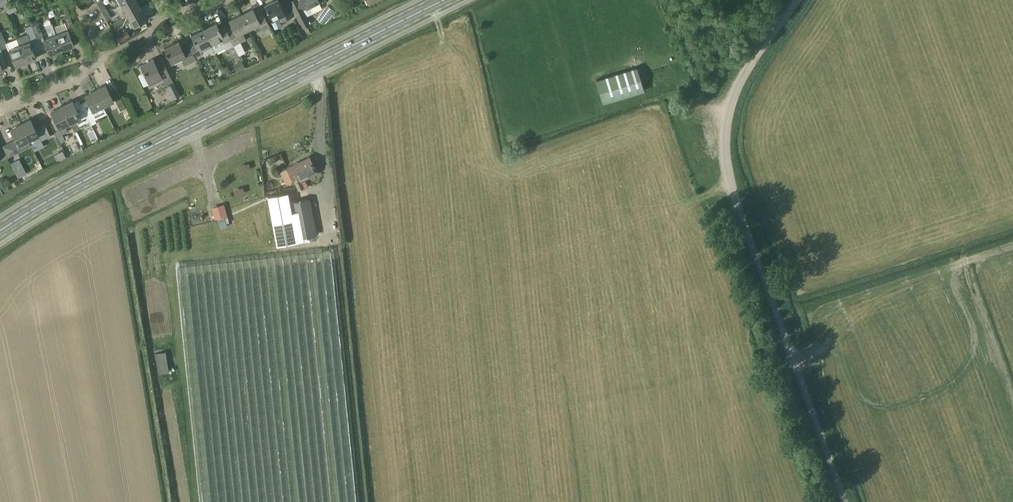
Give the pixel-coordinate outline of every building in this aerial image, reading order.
[(104,14),(108,12),(102,0),(97,3),(104,14)] [(127,15),(128,15),(141,8),(136,0),(129,0),(121,4),(127,15)] [(288,0),(285,0),(279,3),(277,0),(275,0),(264,5),(272,20),(279,17),(282,22),(295,15),(288,0)] [(288,1),(300,23),(302,28),(310,24),(310,23),(311,21),(307,18),(303,10),(306,8),(306,9),(311,7),(314,14),(322,10),(317,0),(290,0),(288,1)] [(127,15),(120,19),(123,25),(130,20),(134,27),(147,20),(141,8),(128,15),(127,15)] [(253,10),(241,15),(249,30),(254,27),(258,34),(270,28),(262,11),(255,15),(253,10)] [(108,12),(104,14),(107,20),(112,18),(108,12)] [(64,22),(53,26),(53,27),(62,50),(74,45),(68,30),(74,28),(69,15),(63,17),(64,22)] [(227,29),(226,29),(233,45),(234,45),(240,42),(246,39),(243,32),(249,30),(241,15),(230,21),(232,26),(227,29)] [(279,17),(272,20),(275,27),(283,24),(282,22),(279,17)] [(109,25),(113,31),(117,29),(114,22),(109,25)] [(44,39),(38,42),(40,48),(46,45),(47,47),(50,54),(62,50),(53,27),(53,26),(52,23),(45,26),(49,37),(44,39)] [(226,49),(234,45),(233,45),(225,27),(219,30),(216,24),(204,30),(212,46),(216,53),(226,48),(226,49)] [(27,34),(17,38),(17,39),(26,62),(36,58),(34,52),(33,50),(40,48),(38,42),(33,28),(31,25),(24,28),(27,34)] [(39,26),(33,28),(38,42),(44,39),(39,26)] [(130,36),(127,30),(116,36),(119,42),(130,36)] [(193,40),(188,43),(189,45),(196,59),(199,57),(204,55),(201,50),(212,46),(204,30),(191,36),(193,40)] [(0,32),(0,47),(1,49),(7,47),(8,50),(9,50),(16,66),(26,62),(17,39),(6,43),(1,31),(0,32)] [(186,65),(196,60),(189,45),(184,47),(181,43),(180,44),(179,42),(165,49),(172,63),(182,58),(186,65)] [(153,60),(141,66),(144,73),(139,76),(145,87),(150,84),(156,81),(157,84),(163,81),(165,86),(173,82),(172,81),(165,66),(161,58),(154,61),(153,60)] [(241,61),(234,65),(237,71),(245,68),(241,61)] [(644,91),(637,67),(595,80),(602,104),(644,91)] [(173,83),(168,86),(174,99),(180,97),(173,83)] [(106,85),(95,90),(103,107),(114,102),(106,85)] [(103,107),(95,90),(85,95),(93,112),(103,107)] [(121,98),(116,101),(121,110),(126,108),(121,98)] [(72,101),(62,106),(70,123),(74,132),(80,129),(78,127),(89,122),(86,115),(84,111),(78,113),(72,101)] [(70,123),(62,106),(51,112),(59,129),(60,130),(54,133),(60,144),(65,141),(62,134),(66,132),(67,130),(65,126),(70,123)] [(89,122),(91,126),(96,123),(91,112),(86,115),(89,122)] [(30,119),(21,124),(28,141),(35,138),(37,142),(40,141),(50,136),(45,125),(35,129),(34,128),(30,119)] [(28,141),(21,124),(10,129),(16,140),(8,144),(14,154),(25,149),(31,146),(28,141)] [(317,173),(309,157),(287,167),(293,181),(294,180),(299,189),(304,187),(305,189),(309,187),(305,179),(317,173)] [(239,172),(251,168),(249,162),(237,165),(239,172)] [(18,178),(24,174),(21,169),(15,172),(18,178)] [(231,189),(233,196),(244,193),(243,187),(231,189)] [(290,202),(288,192),(267,196),(276,245),(303,240),(303,237),(317,235),(310,198),(290,202)] [(223,204),(212,207),(215,219),(226,216),(223,204)] [(169,372),(166,352),(155,353),(159,374),(169,372)]
